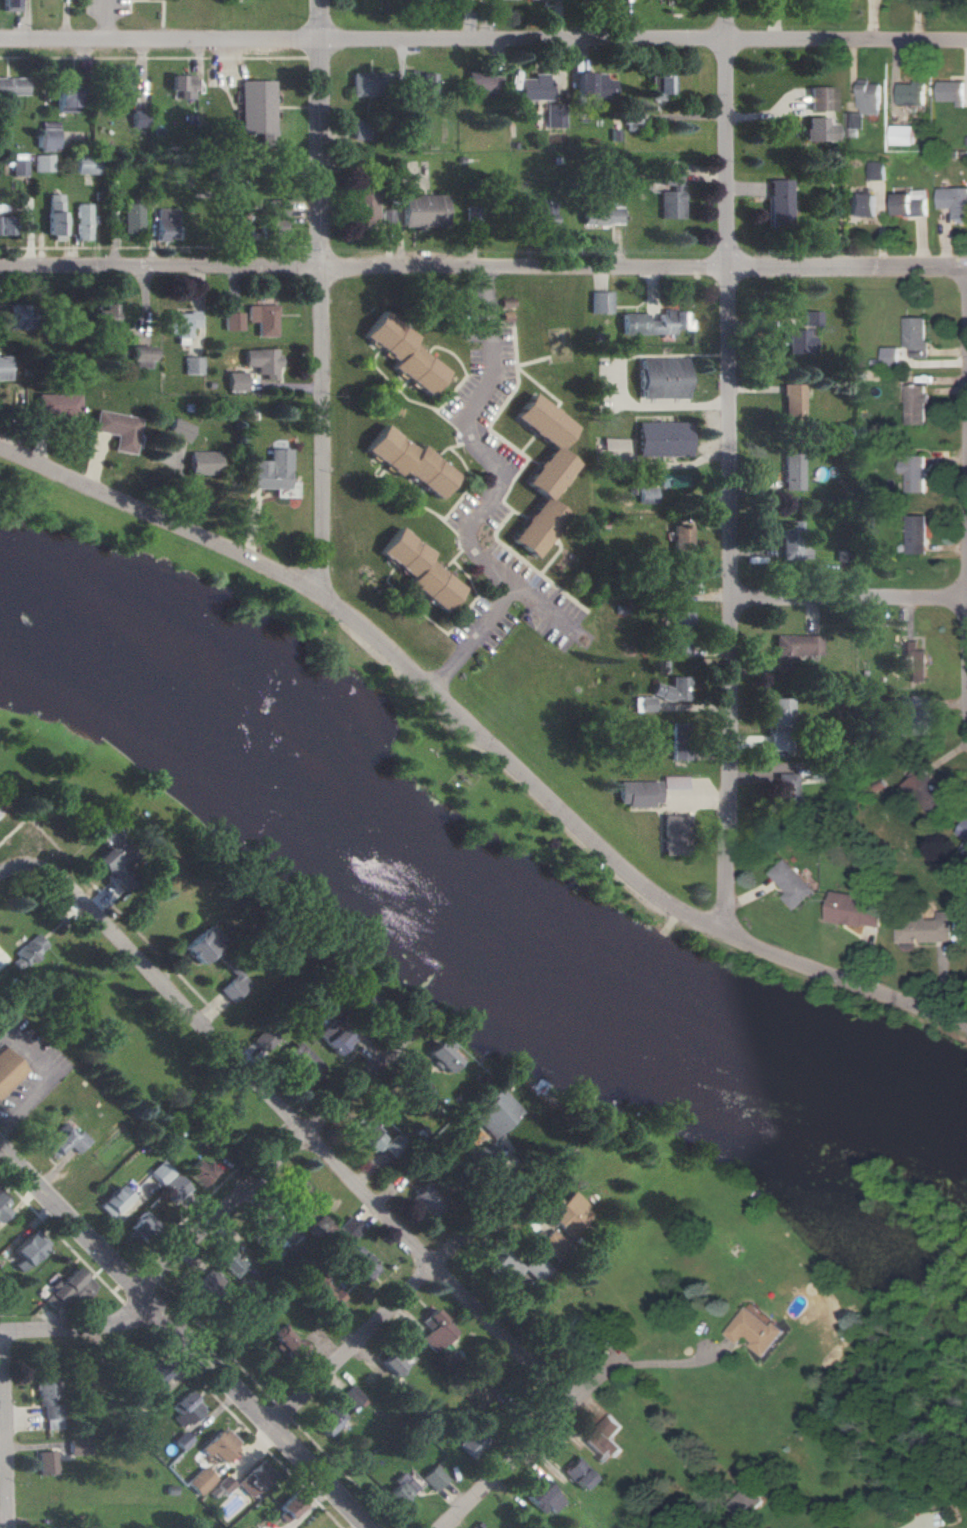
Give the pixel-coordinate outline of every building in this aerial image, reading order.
[(19,0),(1,0),(0,12),(19,12),(19,0)] [(132,65),(116,65),(115,103),(131,104),(132,65)] [(430,72),(408,72),(407,90),(430,90),(430,72)] [(351,96),(385,96),(384,73),(350,73),(351,96)] [(576,97),(589,98),(589,105),(606,106),(606,98),(613,98),(614,80),(604,80),(604,73),(577,73),(576,97)] [(466,74),(465,93),(498,94),(498,75),(466,74)] [(519,100),(549,100),(549,74),(533,74),(533,79),(520,79),(519,100)] [(178,99),(190,100),(191,76),(170,75),(170,91),(178,91),(178,99)] [(650,76),(651,101),(663,101),(663,94),(675,94),(675,75),(650,76)] [(57,113),(75,112),(74,76),(55,77),(57,113)] [(27,95),(27,77),(0,78),(0,96),(27,95)] [(859,111),(881,112),(881,83),(871,83),(871,79),(860,78),(859,111)] [(274,80),(240,81),(241,134),(260,134),(260,144),(275,144),(274,80)] [(939,100),(957,100),(957,106),(965,106),(965,81),(938,81),(939,100)] [(926,82),(899,82),(898,104),(925,105),(926,82)] [(808,87),(808,111),(835,110),(835,86),(808,87)] [(545,127),(562,128),(563,99),(545,99),(545,127)] [(133,127),(147,127),(147,110),(132,110),(133,127)] [(845,128),(864,128),(864,112),(845,112),(845,128)] [(628,131),(642,130),(642,114),(627,115),(628,131)] [(834,141),(834,124),(825,124),(825,117),(804,118),(804,141),(834,141)] [(368,140),(369,120),(353,120),(353,139),(368,140)] [(59,122),(39,121),(38,148),(58,149),(59,122)] [(915,125),(892,125),(892,144),(914,144),(915,125)] [(35,172),(53,172),(53,155),(35,155),(35,172)] [(77,174),(100,174),(100,159),(77,159),(77,174)] [(13,175),(27,175),(27,160),(12,160),(13,175)] [(884,180),(885,161),(869,161),(868,179),(884,180)] [(684,219),(684,191),(681,191),(681,168),(664,167),(664,185),(673,185),(673,192),(660,191),(660,218),(684,219)] [(767,229),(789,229),(790,180),(768,179),(767,229)] [(937,188),(937,207),(952,207),(952,221),(966,220),(966,187),(937,188)] [(353,225),(376,226),(377,191),(354,190),(353,225)] [(926,191),(893,191),(894,215),(927,215),(926,191)] [(62,194),(47,194),(48,241),(63,240),(62,194)] [(875,216),(875,194),(848,194),(848,216),(875,216)] [(403,226),(446,227),(447,196),(404,195),(403,226)] [(287,218),(286,199),(260,200),(262,235),(284,234),(283,218),(287,218)] [(475,222),(476,202),(466,201),(466,222),(475,222)] [(554,227),(555,202),(537,201),(536,226),(554,227)] [(122,233),(142,233),(141,203),(122,204),(122,233)] [(91,204),(76,204),(76,240),(91,240),(91,204)] [(622,206),(583,207),(583,225),(623,225),(622,206)] [(156,209),(156,240),(176,239),(176,209),(156,209)] [(393,210),(382,210),(381,225),(393,225),(393,210)] [(12,235),(12,217),(0,217),(0,235),(12,235)] [(590,313),(611,313),(611,292),(591,292),(590,313)] [(30,305),(10,304),(9,329),(29,330),(30,305)] [(91,310),(91,335),(110,335),(110,304),(97,304),(97,310),(91,310)] [(256,337),(276,336),(276,305),(246,305),(246,323),(256,323),(256,337)] [(362,337),(395,361),(390,368),(427,396),(446,371),(410,344),(416,336),(382,310),(362,337)] [(621,335),(660,334),(660,342),(673,342),(673,330),(690,330),(690,320),(683,320),(683,311),(657,311),(657,321),(645,321),(645,313),(621,314),(621,335)] [(804,327),(821,327),(821,311),(805,311),(804,327)] [(164,312),(164,334),(175,334),(174,345),(187,345),(187,327),(197,327),(197,313),(164,312)] [(241,331),(242,313),(223,312),(223,331),(241,331)] [(904,346),(909,346),(909,357),(926,357),(926,316),(903,317),(904,346)] [(788,355),(814,354),(814,330),(788,330),(788,355)] [(149,368),(149,347),(129,346),(129,368),(149,368)] [(881,347),(882,366),(898,366),(898,346),(881,347)] [(278,350),(244,349),(243,366),(254,367),(254,375),(263,375),(263,380),(275,380),(275,368),(278,368),(278,350)] [(201,357),(182,357),(182,375),(201,374),(201,357)] [(640,399),(688,398),(688,358),(639,359),(640,399)] [(225,391),(244,391),(244,374),(226,373),(225,391)] [(783,422),(803,422),(804,384),(783,384),(783,422)] [(906,424),(927,424),(926,384),(905,385),(906,424)] [(508,541),(532,558),(564,513),(548,502),(575,463),(557,450),(574,425),(529,393),(511,419),(550,446),(523,484),(540,496),(508,541)] [(77,416),(77,394),(35,394),(35,416),(77,416)] [(130,455),(137,418),(93,410),(89,431),(112,436),(109,451),(130,455)] [(192,426),(171,417),(164,434),(185,443),(192,426)] [(689,422),(636,422),(636,456),(689,457),(689,422)] [(363,450),(395,476),(399,471),(436,499),(455,475),(418,446),(415,451),(382,425),(363,450)] [(601,451),(627,451),(627,438),(602,438),(601,451)] [(248,488),(275,489),(275,498),(295,498),(296,482),(287,482),(288,449),(267,449),(267,460),(248,460),(248,488)] [(186,452),(187,475),(217,474),(216,451),(186,452)] [(783,490),(802,490),(803,454),(784,454),(783,490)] [(906,492),(925,491),(925,456),(899,456),(900,473),(906,473),(906,492)] [(639,502),(656,502),(655,488),(638,488),(639,502)] [(926,515),(906,515),(907,553),(927,553),(926,515)] [(781,521),(781,559),(807,559),(808,545),(801,545),(801,522),(781,521)] [(689,554),(690,527),(671,526),(671,554),(689,554)] [(376,554),(409,577),(404,585),(442,612),(460,587),(423,561),(429,553),(394,528),(376,554)] [(692,570),(668,571),(669,592),(693,592),(692,570)] [(667,610),(666,652),(687,653),(688,611),(667,610)] [(772,636),(774,674),(793,674),(792,656),(821,655),(820,635),(772,636)] [(907,682),(928,681),(927,649),(918,650),(918,640),(902,641),(903,671),(907,671),(907,682)] [(686,677),(668,677),(669,685),(650,685),(650,700),(686,700),(686,677)] [(905,735),(924,735),(925,696),(906,696),(905,709),(905,735)] [(651,712),(651,697),(631,697),(632,712),(651,712)] [(769,698),(768,756),(789,756),(790,698),(769,698)] [(669,760),(686,760),(687,723),(669,723),(669,760)] [(900,786),(910,802),(919,797),(931,816),(950,804),(927,769),(900,786)] [(794,773),(774,774),(775,812),(795,811),(794,773)] [(686,775),(660,776),(661,788),(686,788),(686,775)] [(657,781),(616,781),(616,806),(658,805),(657,781)] [(660,855),(684,856),(684,815),(661,815),(660,855)] [(966,838),(966,818),(958,833),(966,838)] [(90,859),(119,892),(130,882),(118,869),(131,858),(102,825),(90,836),(101,849),(90,859)] [(788,892),(784,897),(796,909),(817,890),(786,857),(770,873),(788,892)] [(828,920),(881,928),(885,899),(832,891),(828,920)] [(899,942),(953,941),(952,910),(939,910),(939,918),(898,919),(899,942)] [(196,965),(222,941),(206,924),(180,947),(196,965)] [(20,959),(20,960),(25,966),(47,946),(36,933),(14,953),(20,959)] [(232,976),(217,991),(229,1003),(249,984),(231,966),(226,970),(232,976)] [(380,1006),(352,980),(339,994),(368,1019),(380,1006)] [(313,1035),(333,1056),(351,1040),(331,1018),(313,1035)] [(274,1040),(262,1028),(250,1040),(261,1053),(274,1040)] [(423,1053),(445,1074),(457,1061),(447,1052),(450,1048),(438,1036),(423,1053)] [(278,1057),(304,1084),(321,1068),(295,1041),(278,1057)] [(26,1072),(0,1045),(0,1096),(26,1072)] [(469,1115),(491,1139),(519,1113),(497,1089),(469,1115)] [(383,1139),(366,1122),(353,1135),(370,1152),(383,1139)] [(90,1141),(79,1131),(75,1135),(62,1123),(55,1131),(58,1134),(45,1147),(56,1157),(68,1145),(77,1154),(90,1141)] [(393,1158),(405,1145),(393,1134),(381,1147),(393,1158)] [(208,1161),(203,1166),(196,1159),(184,1171),(200,1189),(218,1171),(208,1161)] [(149,1173),(162,1186),(175,1174),(162,1161),(149,1173)] [(318,1196),(294,1175),(282,1188),(306,1209),(318,1196)] [(410,1197),(430,1218),(445,1204),(425,1182),(410,1197)] [(110,1218),(131,1198),(119,1185),(98,1205),(110,1218)] [(565,1235),(591,1211),(572,1191),(560,1202),(558,1200),(545,1213),(565,1235)] [(159,1225),(144,1211),(127,1228),(142,1242),(159,1225)] [(334,1229),(321,1214),(307,1227),(321,1241),(334,1229)] [(337,1228),(349,1241),(363,1229),(350,1216),(337,1228)] [(278,1240),(264,1225),(252,1236),(265,1251),(278,1240)] [(11,1251),(19,1259),(13,1265),(19,1272),(49,1245),(34,1229),(11,1251)] [(558,1261),(571,1248),(551,1229),(538,1243),(558,1261)] [(366,1282),(379,1269),(356,1246),(343,1259),(366,1282)] [(215,1260),(236,1280),(252,1262),(244,1255),(239,1260),(226,1248),(215,1260)] [(485,1272),(502,1289),(522,1268),(537,1283),(550,1270),(531,1251),(522,1260),(509,1248),(485,1272)] [(50,1288),(52,1290),(42,1300),(51,1310),(66,1296),(75,1306),(95,1287),(74,1266),(50,1288)] [(224,1279),(205,1268),(192,1290),(211,1301),(224,1279)] [(328,1311),(341,1299),(318,1275),(305,1287),(328,1311)] [(726,1333),(740,1343),(744,1338),(768,1356),(788,1330),(776,1321),(773,1325),(747,1305),(726,1333)] [(419,1322),(428,1331),(420,1339),(433,1353),(456,1332),(433,1308),(419,1322)] [(305,1349),(282,1328),(271,1339),(294,1361),(305,1349)] [(396,1379),(404,1370),(399,1364),(410,1353),(399,1343),(379,1364),(396,1379)] [(139,1376),(152,1389),(166,1375),(153,1362),(139,1376)] [(57,1371),(34,1372),(36,1406),(43,1406),(44,1430),(60,1429),(57,1371)] [(339,1398),(351,1410),(363,1397),(352,1385),(339,1398)] [(171,1418),(182,1430),(203,1409),(185,1391),(168,1407),(176,1414),(171,1418)] [(312,1425),(326,1437),(345,1416),(332,1404),(312,1425)] [(620,1446),(611,1437),(622,1426),(610,1413),(582,1442),(604,1463),(620,1446)] [(199,1450),(207,1457),(210,1453),(221,1464),(240,1445),(222,1427),(199,1450)] [(192,1440),(182,1431),(172,1441),(182,1451),(192,1440)] [(68,1455),(86,1454),(86,1439),(67,1440),(68,1455)] [(37,1475),(55,1474),(55,1452),(36,1452),(37,1475)] [(582,1491),(595,1477),(575,1458),(562,1472),(582,1491)] [(250,1498),(271,1477),(257,1463),(235,1483),(250,1498)] [(447,1479),(434,1465),(420,1477),(433,1492),(447,1479)] [(185,1482),(198,1496),(215,1480),(203,1466),(185,1482)] [(397,1507),(416,1486),(402,1473),(383,1494),(397,1507)] [(215,1485),(224,1495),(235,1485),(225,1475),(215,1485)] [(543,1518),(562,1500),(541,1478),(522,1496),(543,1518)] [(277,1507),(287,1519),(305,1503),(295,1491),(277,1507)]
